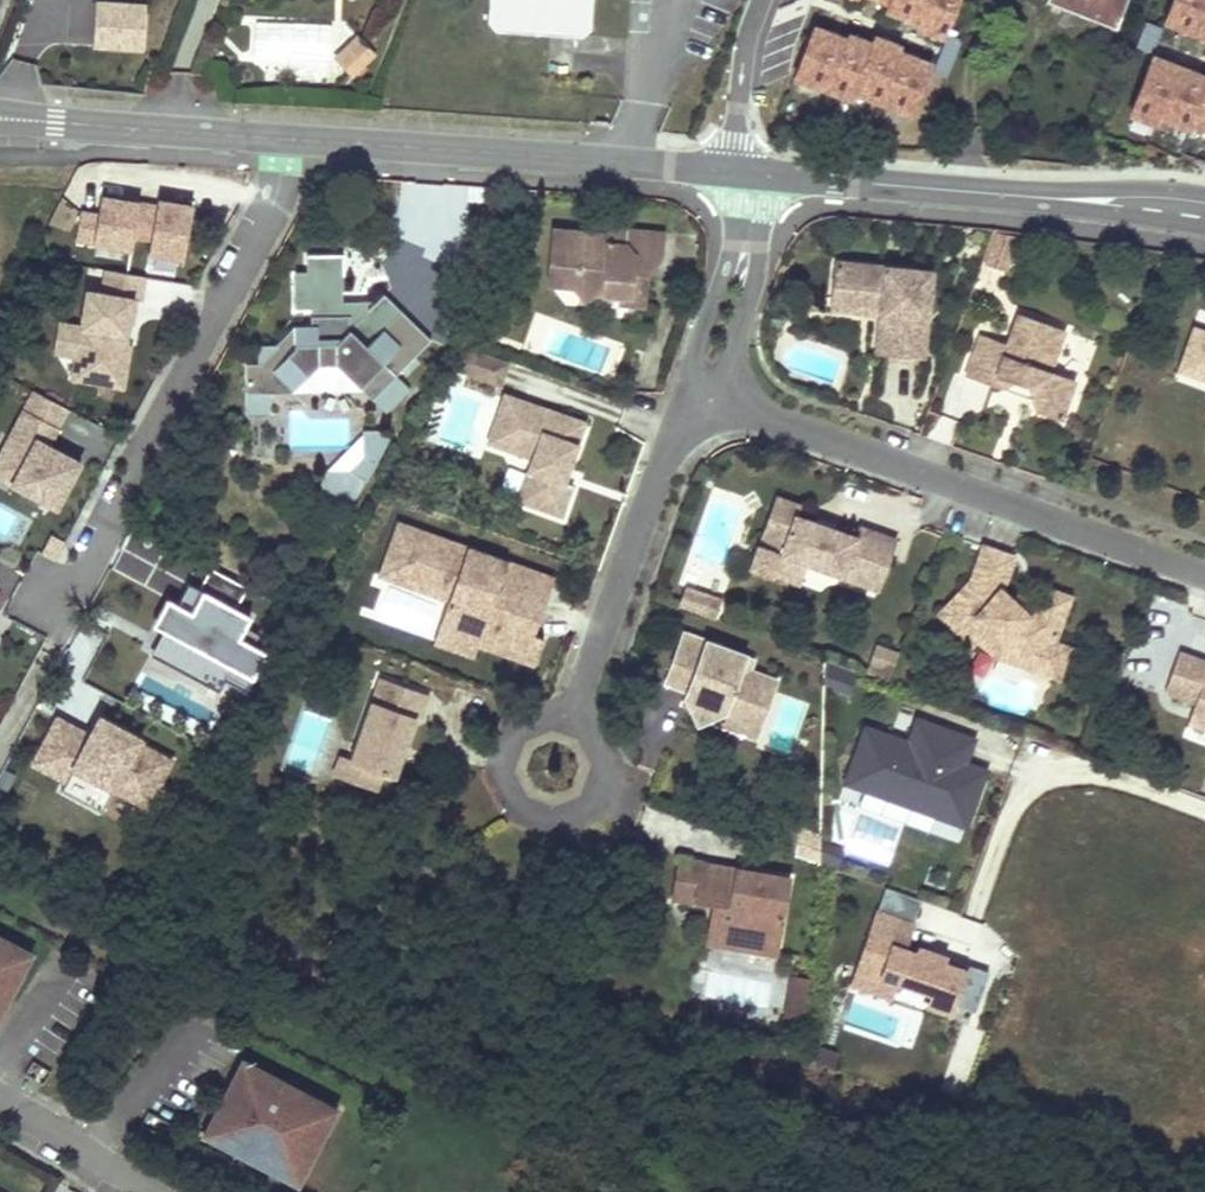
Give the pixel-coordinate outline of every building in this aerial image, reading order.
[(491,29),(574,36),(584,27),(587,0),(483,0),(482,18),(491,29)] [(884,7),(881,14),(914,27),(912,31),(938,42),(955,0),(868,0),(884,7)] [(1115,27),(1126,0),(1120,0),(1094,14),(1076,8),(1080,0),(1045,0),(1045,1),(1115,27)] [(1076,8),(1094,14),(1120,0),(1080,0),(1076,8)] [(1161,27),(1204,45),(1204,0),(1171,0),(1161,27)] [(143,12),(92,10),(90,54),(141,56),(143,12)] [(1142,27),(1132,53),(1147,59),(1158,33),(1142,27)] [(842,44),(809,31),(790,80),(846,103),(849,96),(904,118),(924,68),(891,55),(893,50),(870,41),(867,49),(844,39),(842,44)] [(331,66),(339,73),(348,80),(368,53),(351,40),(331,66)] [(1148,62),(1126,119),(1151,129),(1154,122),(1186,134),(1188,129),(1204,136),(1204,83),(1204,84),(1148,62)] [(78,212),(73,241),(129,250),(132,237),(137,203),(99,196),(96,215),(78,212)] [(154,205),(137,203),(132,237),(149,240),(146,253),(181,259),(190,205),(155,200),(154,205)] [(564,295),(575,308),(584,301),(610,304),(634,307),(637,285),(632,279),(623,278),(625,266),(652,269),(655,245),(596,238),(595,243),(546,237),(541,283),(557,285),(564,295)] [(308,305),(307,321),(291,321),(270,343),(275,347),(261,361),(246,361),(244,412),(269,411),(270,388),(294,388),(314,362),(337,362),(386,410),(407,386),(394,372),(425,343),(381,300),(364,315),(364,301),(339,300),(341,252),(306,251),(305,274),(292,273),(291,304),(308,305)] [(889,351),(928,355),(934,286),(914,284),(915,268),(841,261),(838,295),(887,299),(893,307),(889,351)] [(632,279),(637,285),(652,269),(625,266),(623,278),(632,279)] [(914,284),(934,286),(936,270),(915,268),(914,284)] [(143,277),(105,271),(102,294),(84,291),(72,378),(122,385),(128,343),(121,342),(123,323),(132,324),(135,300),(139,301),(143,277)] [(557,285),(541,283),(540,292),(564,295),(557,285)] [(887,299),(838,295),(837,307),(886,311),(882,350),(889,351),(893,307),(887,299)] [(634,307),(610,304),(609,313),(633,316),(634,307)] [(1032,387),(1039,411),(1065,421),(1080,381),(1055,372),(1070,331),(1024,314),(1013,345),(986,335),(971,376),(999,387),(1003,376),(1032,387)] [(1193,325),(1180,362),(1204,371),(1204,330),(1193,325)] [(1180,362),(1177,370),(1204,381),(1204,371),(1180,362)] [(56,508),(80,463),(48,446),(67,409),(33,391),(3,447),(25,459),(11,485),(56,508)] [(583,466),(598,422),(549,405),(548,409),(515,398),(503,433),(535,444),(532,455),(544,459),(529,502),(574,518),(585,486),(577,483),(571,481),(577,464),(583,466)] [(499,443),(532,455),(535,444),(503,433),(499,443)] [(356,502),(390,443),(383,434),(366,434),(364,457),(349,476),(327,473),(324,501),(356,502)] [(25,459),(3,447),(0,454),(0,479),(11,485),(25,459)] [(577,483),(583,466),(577,464),(571,481),(577,483)] [(889,574),(902,540),(866,527),(863,537),(803,515),(806,505),(783,497),(769,536),(765,546),(763,545),(756,568),(778,576),(779,574),(805,583),(812,564),(849,577),(854,562),(889,574)] [(490,580),(499,558),(411,526),(392,578),(460,603),(449,634),(489,648),(545,669),(554,643),(544,640),(559,600),(504,579),(502,584),(490,580)] [(56,561),(66,542),(47,532),(37,551),(56,561)] [(1020,557),(989,546),(977,579),(942,620),(975,650),(982,642),(992,631),(1010,646),(1054,658),(1060,642),(1076,597),(1050,587),(1043,606),(1041,609),(1036,614),(1018,599),(1008,590),(1020,557)] [(504,579),(559,600),(565,583),(499,558),(490,580),(502,584),(504,579)] [(854,562),(849,577),(883,589),(889,574),(854,562)] [(728,616),(735,598),(698,585),(691,603),(728,616)] [(249,616),(201,592),(191,612),(167,600),(153,627),(254,676),(265,652),(238,639),(249,616)] [(1018,599),(1036,614),(1041,609),(1023,593),(1018,599)] [(711,720),(716,718),(737,708),(763,718),(776,683),(758,677),(760,670),(765,655),(697,631),(679,680),(695,686),(701,688),(706,698),(701,700),(711,720)] [(1074,647),(1060,642),(1054,658),(1010,646),(992,631),(982,642),(1001,659),(1063,677),(1074,647)] [(489,648),(449,634),(445,645),(484,660),(489,648)] [(879,643),(869,668),(886,675),(896,650),(879,643)] [(1185,652),(1171,691),(1201,702),(1198,710),(1204,713),(1204,660),(1185,652)] [(869,668),(839,657),(838,678),(862,687),(869,668)] [(737,708),(716,718),(766,736),(787,680),(760,670),(758,677),(776,683),(763,718),(737,708)] [(431,725),(440,700),(393,683),(362,767),(394,778),(405,782),(427,723),(431,725)] [(706,698),(701,688),(695,686),(701,700),(706,698)] [(1198,710),(1194,721),(1204,725),(1204,713),(1198,710)] [(972,772),(969,766),(970,762),(978,738),(921,718),(913,742),(869,727),(850,784),(892,798),(895,790),(944,806),(941,815),(972,826),(988,778),(972,772)] [(92,736),(59,719),(36,764),(71,781),(66,791),(103,809),(114,786),(151,804),(173,759),(141,743),(143,740),(121,729),(116,740),(95,730),(92,736)] [(988,778),(991,769),(970,762),(969,766),(972,772),(988,778)] [(388,794),(394,778),(362,767),(351,763),(345,778),(388,794)] [(832,868),(832,841),(812,832),(801,857),(832,868)] [(701,920),(711,865),(690,861),(679,916),(701,920)] [(799,882),(711,865),(701,920),(720,924),(716,944),(744,950),(740,967),(781,975),(799,882)] [(922,922),(930,900),(893,888),(886,910),(922,922)] [(998,970),(968,960),(966,966),(953,962),(955,956),(928,947),(926,953),(914,949),(922,922),(886,910),(867,968),(907,981),(941,992),(938,1004),(962,1012),(964,1003),(985,1010),(998,970)] [(21,948),(0,937),(0,1013),(23,968),(13,962),(21,948)] [(712,962),(740,967),(744,950),(716,944),(712,962)] [(23,968),(31,954),(21,948),(13,962),(23,968)] [(966,966),(968,960),(955,956),(953,962),(966,966)] [(901,998),(907,981),(867,968),(862,985),(901,998)] [(806,1023),(812,982),(790,979),(785,1021),(806,1023)] [(303,1171),(328,1123),(317,1118),(325,1104),(288,1085),(286,1089),(271,1082),(274,1077),(240,1060),(207,1125),(254,1149),(248,1161),(285,1180),(293,1166),(303,1171)] [(288,1085),(274,1077),(271,1082),(286,1089),(288,1085)] [(328,1123),(335,1109),(325,1104),(317,1118),(328,1123)] [(254,1149),(207,1125),(201,1135),(248,1161),(254,1149)] [(295,1186),(303,1171),(293,1166),(285,1180),(295,1186)]
